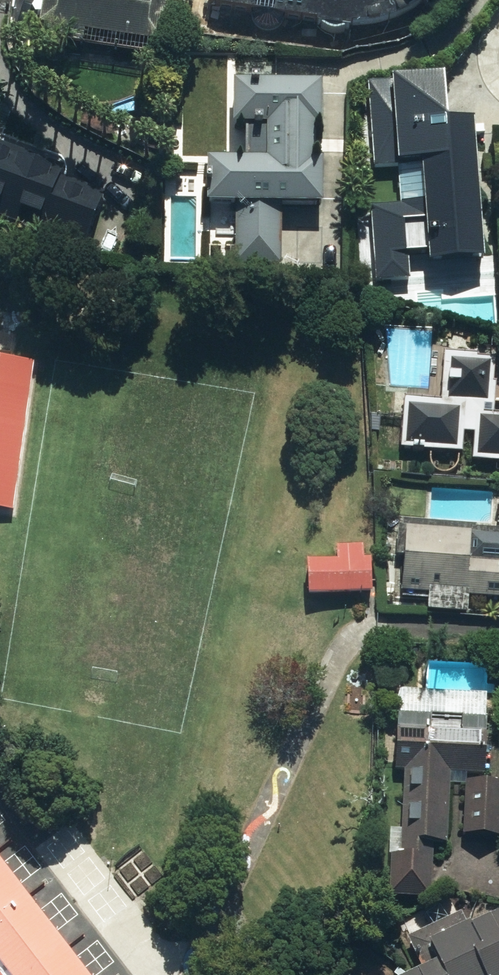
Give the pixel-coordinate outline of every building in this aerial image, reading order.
[(52,25),(171,36),(174,0),(54,0),(52,25)] [(216,3),(370,22),(375,22),(379,21),(383,20),(388,19),(392,18),(396,17),(400,16),(404,14),(409,12),(413,11),(416,9),(420,6),(424,4),(428,2),(431,0),(217,0),(216,3)] [(370,202),(377,280),(414,276),(412,264),(484,257),(472,118),(452,120),(448,73),(367,81),(374,164),(400,162),(403,199),(370,202)] [(340,81),(239,75),(236,123),(279,125),(277,162),(214,158),(212,199),(242,200),(238,264),(287,267),(290,203),(333,206),(336,155),(323,154),(325,122),(338,123),(340,81)] [(91,247),(114,183),(0,142),(0,214),(91,247)] [(15,507),(34,357),(0,353),(0,505),(15,507)] [(406,441),(460,446),(461,426),(476,428),(474,453),(498,455),(498,408),(491,408),(496,358),(450,354),(446,400),(410,397),(406,441)] [(413,519),(409,588),(435,590),(434,608),(474,610),(475,598),(498,600),(498,524),(413,519)] [(367,599),(368,544),(315,543),(314,598),(367,599)] [(396,752),(412,753),(412,847),(395,847),(395,895),(435,895),(435,847),(456,847),(456,785),(466,785),(466,836),(498,836),(498,775),(474,775),(474,752),(498,752),(498,690),(397,689),(396,752)] [(0,850),(0,974),(93,974),(0,850)] [(475,921),(468,906),(416,929),(433,967),(415,974),(498,974),(498,911),(475,921)]
